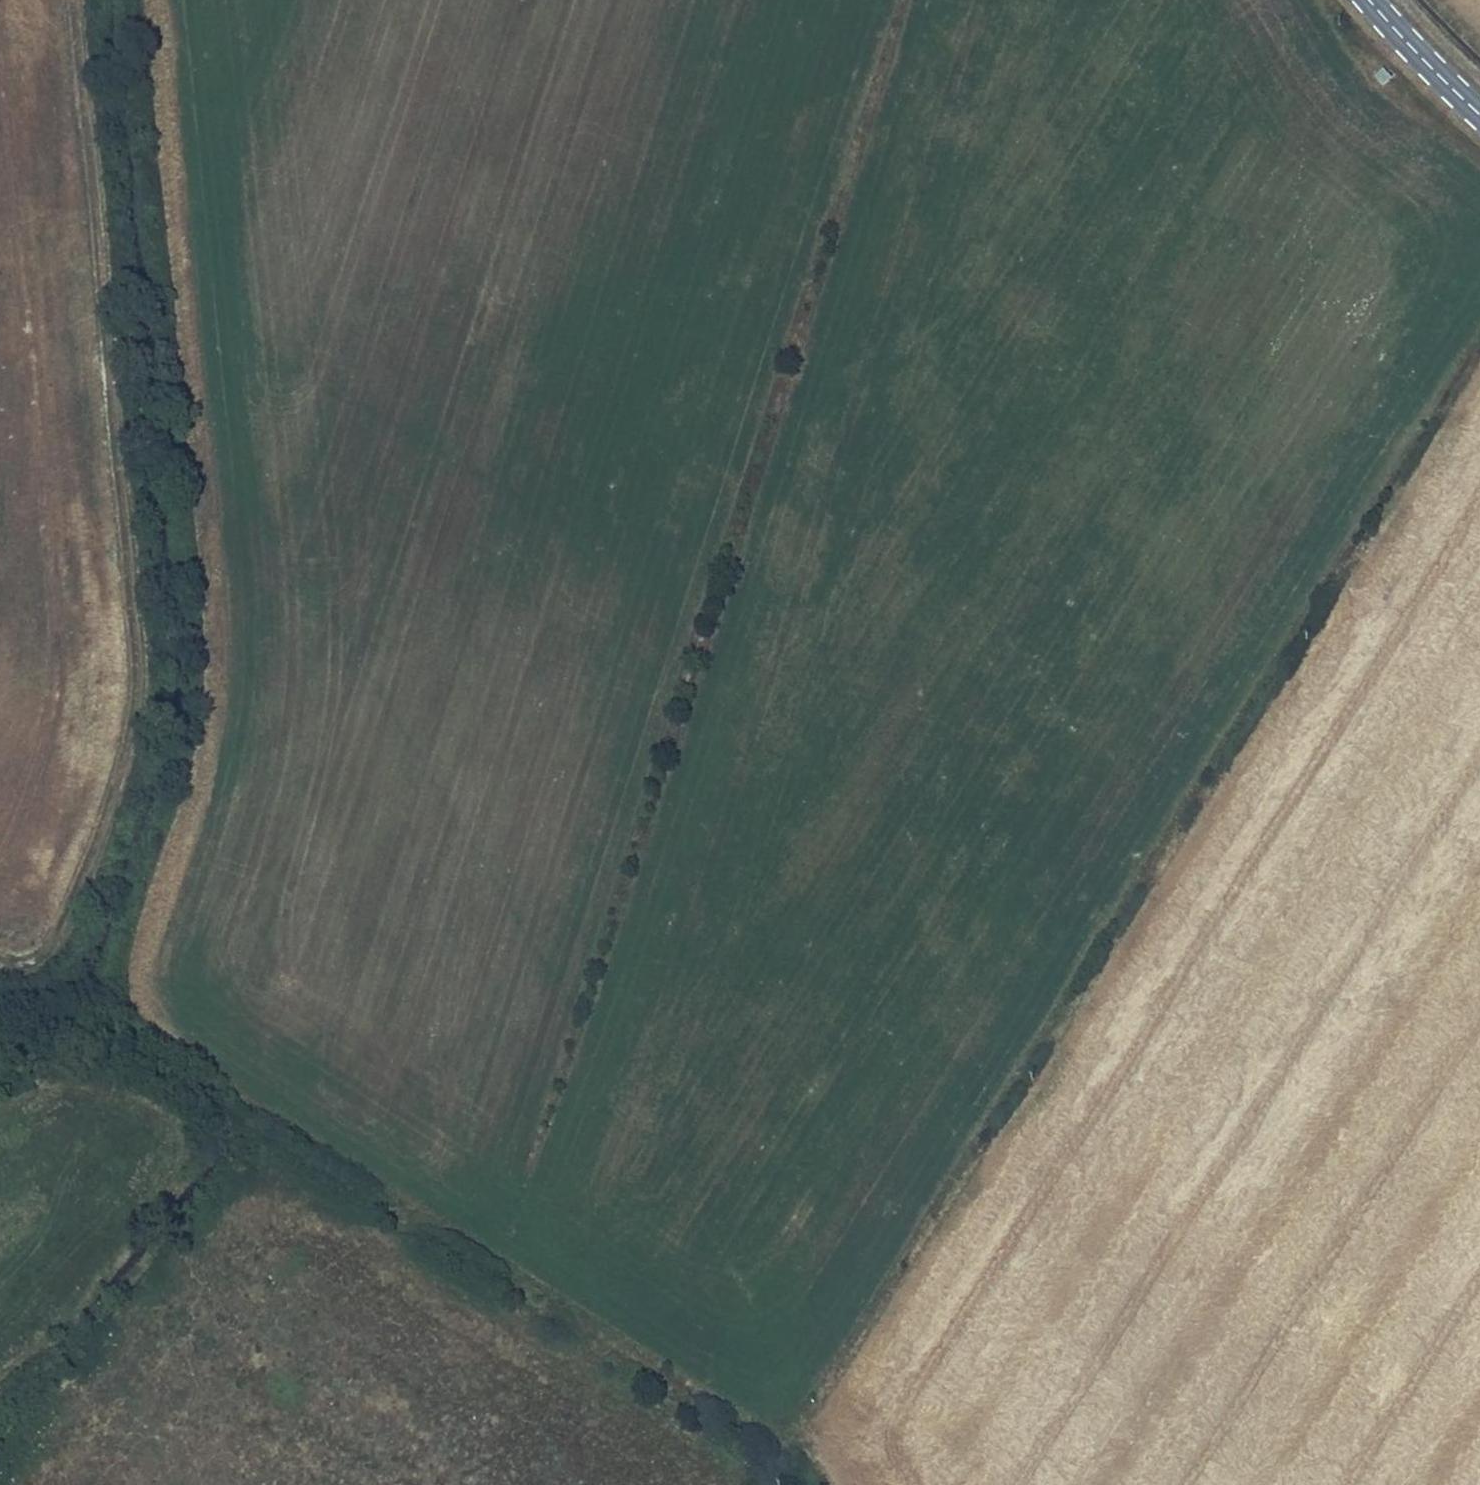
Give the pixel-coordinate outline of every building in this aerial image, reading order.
[(1384,70),(1375,78),(1383,87),(1392,78),(1384,70)]
